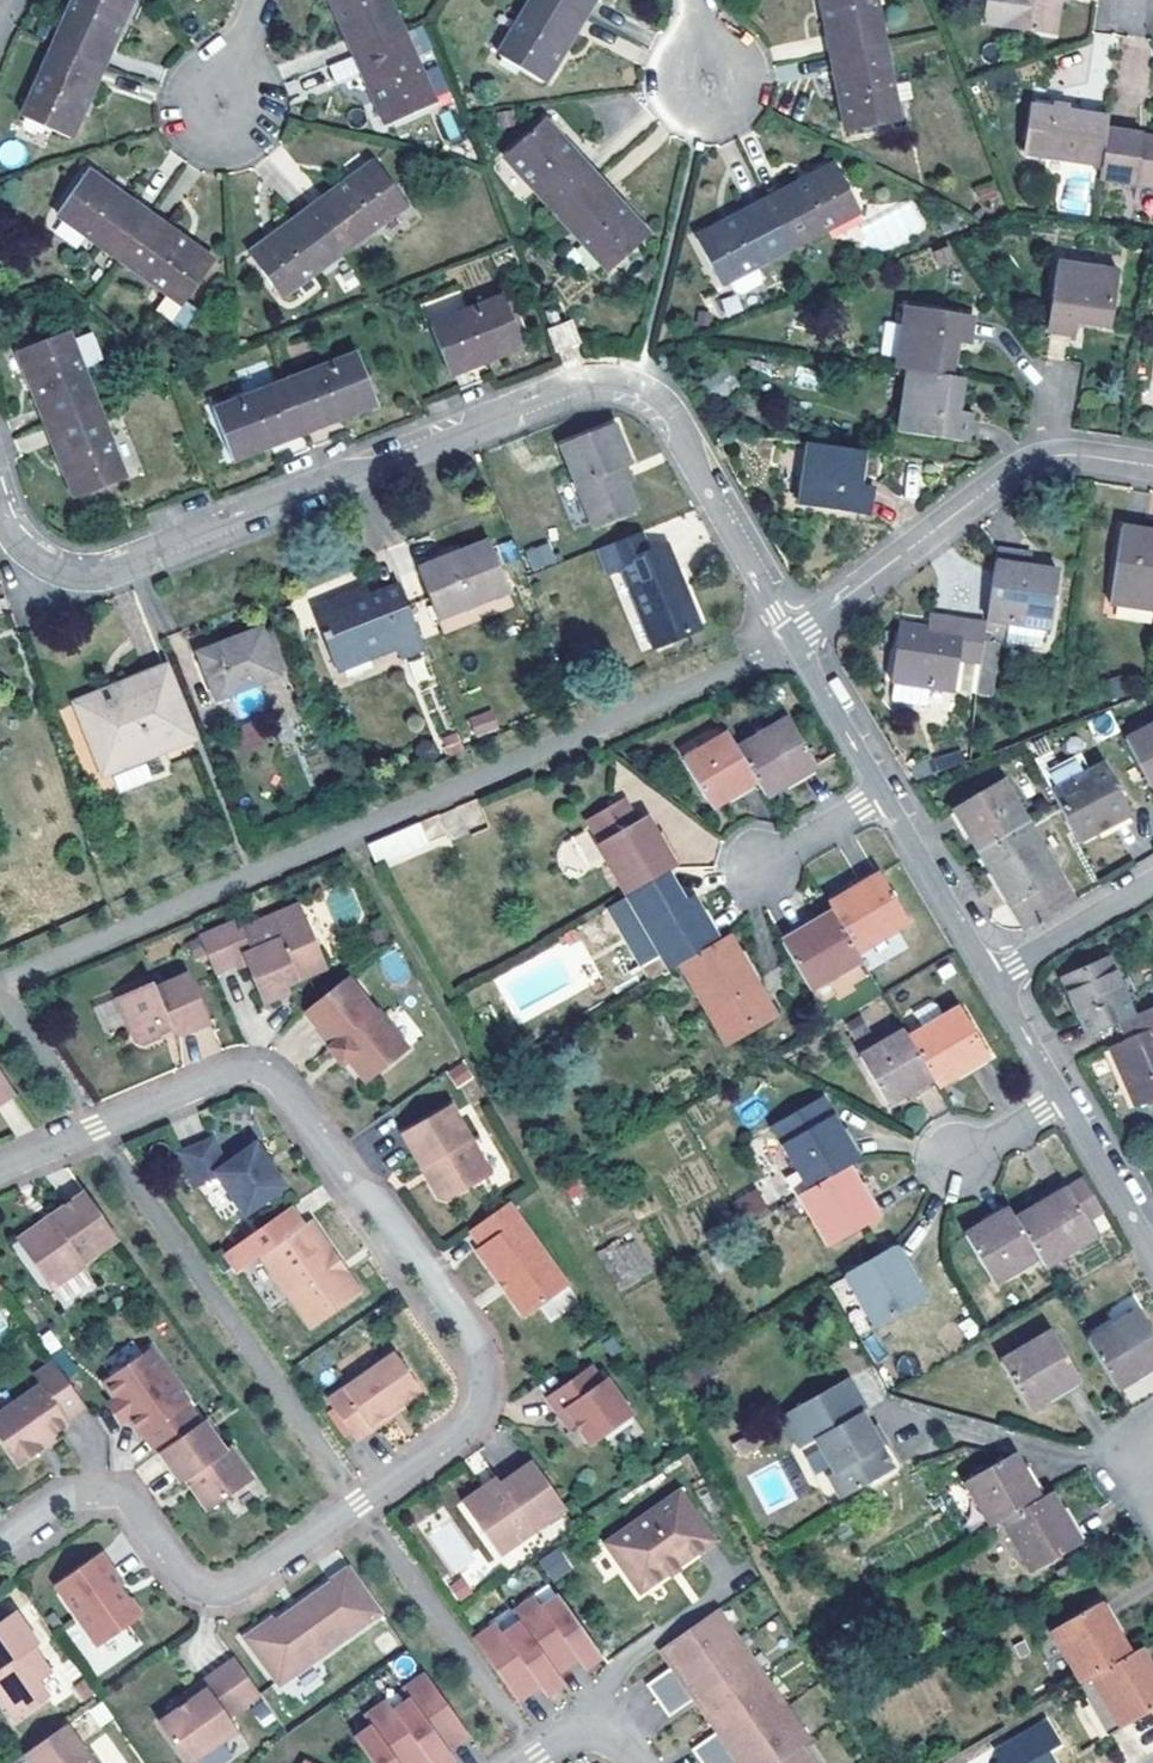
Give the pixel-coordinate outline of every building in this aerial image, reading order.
[(54,46),(103,65),(131,0),(74,0),(54,46)] [(353,52),(403,30),(389,0),(330,0),(353,52)] [(587,14),(564,1),(562,0),(533,0),(500,54),(546,82),(587,14)] [(564,1),(587,14),(595,0),(562,0),(564,1)] [(832,54),(886,44),(877,0),(821,0),(832,54)] [(1058,0),(988,0),(985,20),(1009,24),(1031,27),(1031,30),(1053,33),(1058,0)] [(436,103),(403,30),(353,52),(386,126),(436,103)] [(886,44),(832,54),(848,132),(901,121),(886,44)] [(103,65),(54,46),(23,116),(72,137),(103,65)] [(439,99),(451,93),(437,67),(425,73),(439,99)] [(1108,123),(1109,113),(1031,102),(1023,155),(1102,165),(1108,123)] [(512,118),(510,106),(498,108),(500,120),(512,118)] [(503,156),(556,213),(596,177),(543,119),(503,156)] [(1141,137),(1143,127),(1108,123),(1102,165),(1100,179),(1152,185),(1152,138),(1141,137)] [(1152,138),(1152,129),(1143,127),(1141,137),(1152,138)] [(463,143),(458,133),(446,138),(451,148),(463,143)] [(313,207),(345,250),(408,204),(375,161),(313,207)] [(836,164),(766,200),(790,248),(860,211),(836,164)] [(151,216),(87,170),(56,213),(121,260),(151,216)] [(648,235),(596,177),(556,213),(610,271),(648,235)] [(766,200),(697,237),(722,284),(790,248),(766,200)] [(313,207),(251,254),(282,296),(345,250),(313,207)] [(151,216),(121,260),(183,304),(214,261),(151,216)] [(1118,271),(1058,263),(1047,329),(1078,333),(1080,320),(1111,325),(1118,271)] [(504,296),(431,325),(450,373),(524,345),(504,296)] [(161,298),(156,315),(188,325),(193,308),(161,298)] [(909,370),(951,376),(956,343),(968,345),(973,316),(906,306),(897,368),(909,370)] [(548,330),(556,350),(580,342),(572,321),(548,330)] [(18,351),(47,424),(97,405),(68,333),(18,351)] [(285,381),(304,432),(379,402),(359,352),(285,381)] [(727,368),(720,372),(732,393),(740,388),(727,368)] [(959,409),(964,377),(951,376),(909,370),(900,431),(967,440),(971,411),(959,409)] [(720,372),(704,382),(716,402),(732,393),(720,372)] [(304,432),(285,381),(213,409),(234,460),(304,432)] [(126,477),(97,405),(47,424),(76,498),(126,477)] [(615,426),(563,447),(593,525),(636,508),(625,479),(620,468),(626,465),(630,464),(615,426)] [(864,451),(809,443),(801,506),(869,514),(873,485),(860,483),(864,451)] [(620,468),(625,479),(631,477),(626,465),(620,468)] [(1122,527),(1111,602),(1152,609),(1152,531),(1122,527)] [(642,533),(598,550),(609,576),(623,570),(654,646),(701,627),(667,546),(650,552),(642,533)] [(490,542),(450,558),(453,565),(493,549),(490,542)] [(548,545),(528,553),(534,571),(555,562),(548,545)] [(509,591),(493,549),(453,565),(450,558),(419,570),(438,619),(509,591)] [(1016,565),(1018,552),(997,549),(986,619),(1027,625),(1049,628),(1058,571),(1031,567),(1016,565)] [(1033,554),(1018,552),(1016,565),(1031,567),(1033,554)] [(425,647),(400,585),(367,598),(364,589),(316,608),(325,631),(322,632),(325,640),(333,637),(345,667),(400,646),(404,655),(425,647)] [(940,630),(942,616),(930,614),(928,628),(940,630)] [(940,630),(928,628),(901,624),(891,678),(887,681),(884,699),(921,704),(924,685),(975,693),(982,643),(986,622),(942,616),(940,630)] [(1023,649),(1027,625),(986,619),(986,622),(982,643),(1023,649)] [(282,622),(262,630),(279,674),(299,666),(282,622)] [(279,674),(262,630),(201,654),(218,698),(279,674)] [(125,698),(81,716),(104,774),(192,738),(164,669),(121,687),(125,698)] [(76,704),(81,716),(125,698),(121,687),(76,704)] [(493,704),(471,713),(479,733),(501,725),(493,704)] [(789,717),(738,747),(758,781),(766,796),(817,766),(789,717)] [(1151,789),(1152,788),(1152,724),(1126,738),(1151,789)] [(738,747),(729,732),(684,758),(713,807),(758,781),(738,747)] [(1105,764),(1051,791),(1058,804),(1077,840),(1130,813),(1105,764)] [(979,851),(1028,822),(1003,779),(954,809),(979,851)] [(625,798),(588,819),(602,842),(599,844),(628,894),(677,868),(647,816),(638,821),(625,798)] [(1028,822),(979,851),(1023,925),(1072,895),(1028,822)] [(427,844),(418,824),(368,846),(379,865),(427,844)] [(553,849),(571,878),(603,858),(585,829),(553,849)] [(880,874),(831,903),(835,910),(859,952),(908,921),(880,874)] [(681,962),(719,939),(694,896),(673,907),(667,897),(639,913),(645,923),(670,968),(681,962)] [(238,920),(199,937),(214,972),(236,962),(244,959),(247,966),(263,1003),(289,992),(286,985),(313,973),(325,962),(300,904),(242,928),(238,920)] [(812,990),(863,958),(859,952),(835,910),(784,940),(812,990)] [(773,1011),(729,934),(719,939),(681,962),(726,1039),(773,1011)] [(236,962),(239,969),(247,966),(244,959),(236,962)] [(1063,980),(1088,1037),(1117,1023),(1121,1022),(1114,1007),(1127,1001),(1109,959),(1063,980)] [(152,982),(116,997),(135,1041),(143,1044),(161,1037),(160,1034),(171,1030),(172,1032),(180,1035),(209,1023),(188,973),(155,988),(152,982)] [(346,978),(304,1011),(331,1045),(337,1041),(350,1057),(347,1059),(365,1082),(407,1049),(376,1009),(373,1011),(346,978)] [(924,1029),(910,1037),(935,1078),(939,1085),(988,1055),(961,1008),(946,1016),(939,1003),(933,1002),(915,1012),(924,1029)] [(1124,1040),(1110,1046),(1136,1105),(1152,1097),(1152,1007),(1135,1015),(1142,1032),(1124,1040)] [(1142,1032),(1135,1015),(1121,1022),(1117,1023),(1124,1040),(1142,1032)] [(910,1037),(906,1030),(861,1055),(889,1104),(935,1078),(910,1037)] [(331,1045),(328,1048),(341,1064),(347,1059),(350,1057),(337,1041),(331,1045)] [(17,1093),(0,1070),(0,1105),(17,1093)] [(773,1125),(809,1188),(847,1166),(852,1163),(860,1162),(822,1097),(773,1125)] [(490,1174),(444,1110),(397,1143),(440,1203),(449,1204),(490,1174)] [(214,1136),(178,1150),(192,1187),(216,1177),(244,1216),(286,1186),(255,1142),(224,1163),(214,1136)] [(809,1188),(800,1193),(830,1244),(878,1216),(847,1166),(809,1188)] [(1084,1178),(1017,1217),(1039,1255),(1045,1265),(1095,1235),(1086,1221),(1103,1211),(1084,1178)] [(21,1244),(52,1289),(88,1264),(86,1261),(118,1238),(86,1192),(52,1216),(58,1224),(49,1231),(47,1227),(21,1244)] [(759,1192),(735,1206),(746,1227),(771,1213),(759,1192)] [(508,1203),(469,1231),(481,1247),(476,1251),(498,1282),(502,1279),(512,1293),(508,1296),(523,1317),(567,1285),(508,1203)] [(260,1255),(308,1221),(295,1204),(228,1251),(240,1269),(260,1255)] [(1017,1217),(1011,1206),(965,1233),(993,1282),(1039,1255),(1017,1217)] [(18,1240),(21,1244),(47,1227),(49,1231),(58,1224),(52,1216),(18,1240)] [(331,1250),(310,1220),(308,1221),(260,1255),(311,1327),(360,1292),(345,1270),(340,1273),(326,1254),(331,1250)] [(635,1234),(598,1251),(616,1291),(653,1274),(635,1234)] [(895,1246),(846,1275),(876,1325),(924,1296),(895,1246)] [(331,1250),(326,1254),(340,1273),(345,1270),(331,1250)] [(502,1279),(498,1282),(508,1296),(512,1293),(502,1279)] [(1088,1339),(1117,1388),(1152,1366),(1152,1333),(1140,1310),(1088,1339)] [(1052,1331),(1001,1361),(1030,1409),(1081,1379),(1052,1331)] [(150,1349),(103,1383),(115,1399),(128,1418),(139,1434),(142,1432),(157,1453),(159,1452),(199,1423),(184,1402),(186,1400),(150,1349)] [(394,1353),(326,1401),(356,1443),(373,1430),(370,1426),(402,1404),(420,1390),(394,1353)] [(0,1413),(0,1440),(18,1466),(41,1450),(38,1445),(52,1435),(69,1423),(66,1419),(85,1406),(53,1361),(34,1375),(40,1384),(0,1413)] [(592,1366),(547,1398),(558,1414),(565,1409),(575,1424),(590,1445),(632,1415),(607,1379),(603,1382),(592,1366)] [(1152,1391),(1152,1375),(1121,1387),(1127,1401),(1152,1391)] [(847,1379),(787,1413),(785,1423),(796,1442),(806,1445),(815,1440),(861,1414),(865,1412),(847,1379)] [(115,1399),(107,1404),(121,1423),(128,1418),(115,1399)] [(370,1426),(373,1430),(405,1408),(402,1404),(370,1426)] [(565,1409),(558,1414),(569,1429),(575,1424),(565,1409)] [(894,1474),(882,1451),(871,1432),(861,1414),(815,1440),(834,1474),(833,1484),(834,1486),(839,1495),(848,1499),(894,1474)] [(199,1423),(159,1452),(181,1483),(186,1479),(189,1477),(197,1488),(193,1490),(208,1510),(254,1477),(231,1445),(224,1450),(203,1421),(199,1423)] [(886,1449),(876,1430),(871,1432),(882,1451),(886,1449)] [(52,1435),(38,1445),(41,1450),(55,1440),(52,1435)] [(991,1527),(1002,1521),(1040,1499),(1015,1455),(965,1482),(991,1527)] [(483,1496),(466,1508),(499,1555),(565,1509),(532,1461),(499,1484),(503,1490),(493,1497),(483,1496)] [(189,1477),(186,1479),(193,1490),(197,1488),(189,1477)] [(495,1478),(461,1502),(466,1508),(483,1496),(493,1497),(503,1490),(499,1484),(495,1478)] [(678,1490),(602,1544),(639,1595),(715,1541),(678,1490)] [(1079,1543),(1051,1493),(1040,1499),(1002,1521),(1031,1571),(1079,1543)] [(552,1582),(573,1569),(560,1547),(538,1560),(552,1582)] [(100,1553),(56,1584),(99,1646),(142,1616),(131,1600),(126,1600),(117,1588),(121,1585),(122,1584),(100,1553)] [(273,1617),(245,1637),(278,1685),(381,1612),(349,1567),(329,1580),(331,1582),(301,1603),(308,1612),(298,1619),(281,1618),(273,1617)] [(461,1577),(449,1586),(459,1600),(471,1591),(461,1577)] [(121,1585),(117,1588),(126,1600),(131,1600),(121,1585)] [(535,1596),(512,1612),(519,1622),(556,1674),(577,1659),(584,1668),(601,1657),(558,1595),(542,1606),(535,1596)] [(1051,1630),(1080,1683),(1131,1654),(1100,1602),(1051,1630)] [(301,1603),(281,1618),(298,1619),(308,1612),(301,1603)] [(739,1643),(716,1610),(665,1646),(677,1663),(671,1667),(645,1685),(656,1701),(739,1643)] [(16,1612),(0,1623),(0,1682),(1,1683),(0,1684),(0,1699),(15,1720),(48,1696),(38,1682),(51,1673),(33,1647),(38,1644),(16,1612)] [(496,1623),(473,1640),(517,1701),(538,1686),(545,1696),(563,1684),(556,1674),(519,1622),(503,1633),(496,1623)] [(739,1643),(656,1701),(668,1717),(694,1699),(701,1694),(712,1710),(762,1675),(739,1643)] [(665,1646),(659,1650),(671,1667),(677,1663),(665,1646)] [(1140,1648),(1131,1654),(1080,1683),(1079,1684),(1107,1734),(1152,1707),(1152,1670),(1140,1648)] [(234,1658),(195,1685),(200,1692),(176,1710),(158,1722),(187,1762),(190,1762),(236,1730),(227,1718),(260,1694),(234,1658)] [(393,1711),(429,1762),(450,1762),(454,1761),(447,1751),(468,1736),(425,1674),(402,1690),(409,1700),(393,1711)] [(762,1675),(712,1710),(723,1727),(717,1731),(691,1750),(700,1762),(706,1762),(785,1708),(762,1675)] [(171,1703),(176,1710),(200,1692),(195,1685),(171,1703)] [(701,1694),(694,1699),(706,1715),(712,1710),(701,1694)] [(355,1738),(373,1762),(429,1762),(393,1711),(386,1701),(363,1718),(370,1727),(355,1738)] [(706,1762),(740,1762),(745,1759),(748,1762),(776,1762),(800,1747),(808,1741),(785,1708),(706,1762)] [(712,1710),(706,1715),(717,1731),(723,1727),(712,1710)] [(1052,1750),(1061,1745),(1049,1722),(974,1760),(975,1762),(1058,1762),(1052,1750)] [(24,1753),(31,1762),(91,1762),(64,1725),(24,1753)] [(1136,1738),(1121,1746),(1128,1760),(1143,1751),(1136,1738)] [(800,1747),(776,1762),(811,1762),(800,1747)]
